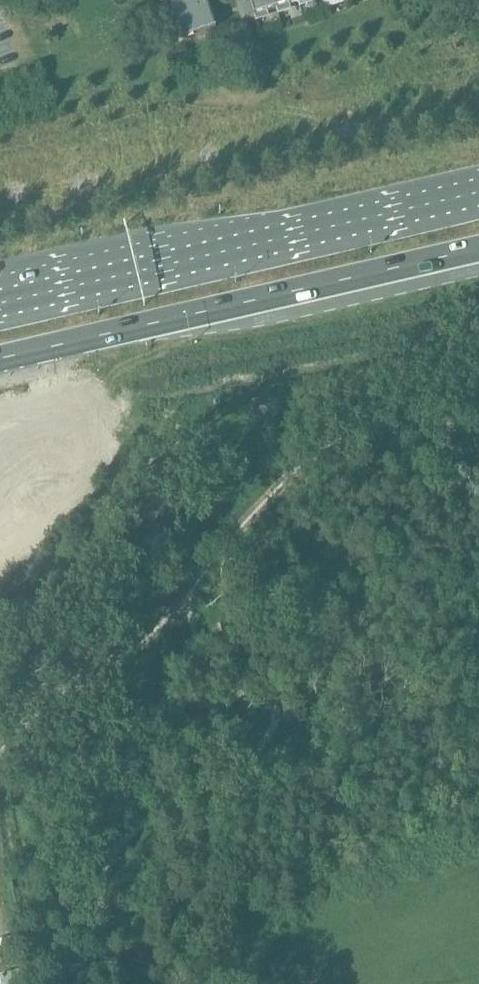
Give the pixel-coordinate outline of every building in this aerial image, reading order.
[(175,18),(206,8),(204,0),(170,0),(175,18)] [(272,0),(248,0),(254,18),(276,10),(272,0)] [(276,10),(298,3),(297,0),(272,0),(276,10)] [(206,8),(175,18),(183,41),(216,31),(215,30),(214,30),(206,8)]
